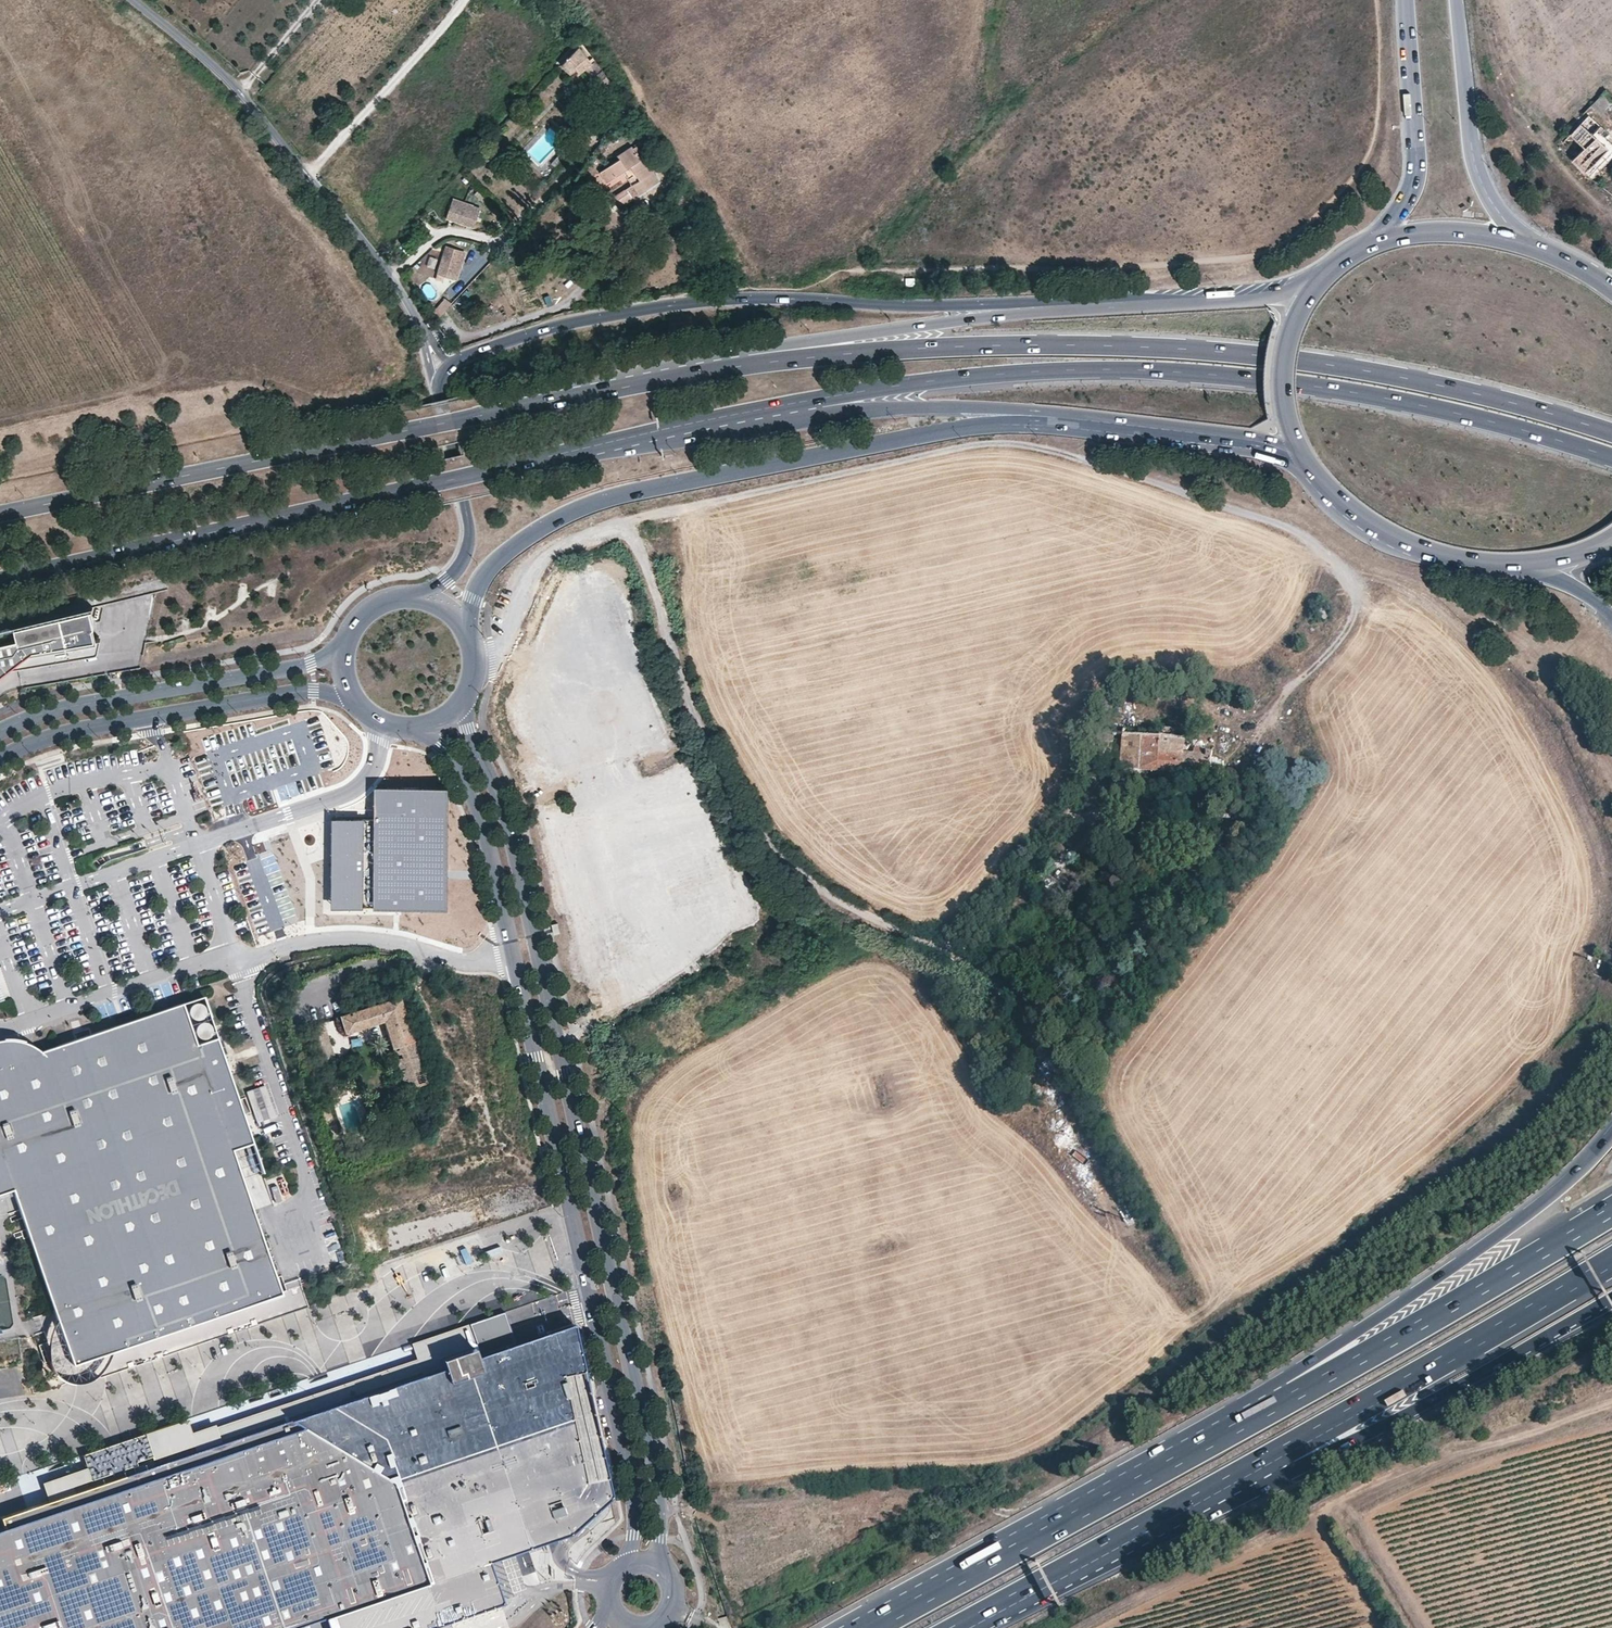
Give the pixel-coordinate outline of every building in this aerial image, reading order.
[(585,69),(592,78),(587,83),(595,93),(610,81),(602,71),(595,61),(593,63),(579,46),(561,66),(571,75),(576,69),(579,73),(585,69)] [(1611,111),(1611,102),(1602,92),(1590,104),(1605,119),(1611,111)] [(1570,161),(1589,180),(1609,160),(1606,156),(1602,153),(1607,148),(1592,134),(1596,129),(1600,132),(1603,127),(1589,113),(1569,133),(1582,147),(1570,161)] [(1600,132),(1596,129),(1592,134),(1607,148),(1602,153),(1606,156),(1611,150),(1611,144),(1600,132)] [(623,171),(628,178),(633,175),(637,182),(632,184),(637,192),(639,195),(659,182),(644,158),(641,159),(638,154),(641,152),(637,146),(633,148),(632,146),(617,156),(618,159),(600,171),(606,183),(623,171)] [(628,178),(632,184),(637,182),(633,175),(628,178)] [(637,192),(632,184),(626,188),(631,196),(637,192)] [(632,199),(631,196),(626,188),(614,196),(621,206),(632,199)] [(480,207),(453,198),(447,217),(474,226),(480,207)] [(455,277),(463,254),(447,249),(439,273),(455,277)] [(431,318),(434,322),(443,312),(444,311),(441,307),(431,318)] [(94,628),(90,611),(89,608),(15,626),(20,649),(19,650),(25,657),(10,668),(20,666),(50,661),(94,654),(95,653),(97,653),(97,652),(98,651),(100,638),(95,640),(92,628),(94,628)] [(1329,615),(1322,609),(1318,613),(1325,620),(1329,615)] [(594,632),(608,628),(606,621),(592,626),(594,632)] [(0,629),(0,662),(10,668),(25,657),(19,650),(20,649),(15,626),(0,629)] [(621,645),(628,642),(622,627),(616,630),(621,645)] [(574,642),(579,648),(590,640),(585,634),(574,642)] [(566,667),(575,654),(569,649),(560,662),(566,667)] [(10,668),(0,662),(0,676),(10,668)] [(568,675),(561,689),(574,695),(580,681),(568,675)] [(545,680),(536,692),(546,700),(556,687),(545,680)] [(645,705),(651,703),(646,688),(639,690),(645,705)] [(524,709),(529,713),(537,702),(532,698),(524,709)] [(603,714),(618,713),(617,700),(602,702),(603,714)] [(1160,738),(1186,740),(1187,722),(1199,723),(1200,703),(1191,703),(1190,711),(1124,706),(1122,736),(1160,738)] [(647,710),(653,727),(660,724),(655,708),(647,710)] [(578,712),(563,716),(566,729),(582,725),(578,712)] [(518,716),(512,731),(523,735),(529,721),(518,716)] [(557,725),(551,727),(557,742),(563,739),(557,725)] [(661,747),(668,744),(661,728),(654,731),(661,747)] [(1160,738),(1122,736),(1121,752),(1159,754),(1160,738)] [(515,740),(518,756),(526,755),(522,738),(515,740)] [(1178,772),(1209,774),(1210,751),(1207,751),(1206,754),(1201,754),(1202,748),(1195,748),(1194,753),(1184,752),(1186,740),(1160,738),(1159,754),(1179,755),(1178,772)] [(1251,782),(1252,774),(1256,755),(1257,753),(1211,744),(1210,751),(1209,774),(1251,782)] [(1159,754),(1121,752),(1120,769),(1177,772),(1178,772),(1179,755),(1159,754)] [(528,776),(540,771),(534,756),(522,761),(528,776)] [(537,778),(539,785),(555,780),(553,773),(537,778)] [(676,803),(684,790),(674,784),(666,797),(676,803)] [(375,821),(335,820),(333,911),(450,913),(452,789),(376,788),(375,821)] [(1264,823),(1266,815),(1258,813),(1257,822),(1264,823)] [(563,838),(578,840),(580,825),(565,822),(563,838)] [(731,896),(743,891),(735,874),(723,879),(731,896)] [(719,913),(732,900),(727,895),(714,908),(719,913)] [(678,912),(687,923),(702,912),(692,901),(678,912)] [(667,921),(663,906),(650,909),(654,924),(667,921)] [(708,943),(722,931),(717,926),(703,937),(708,943)] [(583,929),(586,947),(599,945),(596,927),(583,929)] [(580,978),(587,977),(582,955),(575,956),(580,978)] [(10,997),(0,967),(0,1000),(10,997)] [(13,1188),(14,1193),(20,1208),(23,1217),(26,1227),(29,1236),(46,1284),(49,1295),(54,1309),(59,1324),(54,1331),(50,1342),(50,1344),(49,1351),(49,1361),(51,1367),(54,1372),(59,1377),(66,1380),(71,1382),(74,1383),(79,1383),(85,1382),(90,1380),(92,1375),(93,1375),(94,1375),(94,1376),(98,1376),(101,1376),(153,1358),(193,1344),(206,1340),(208,1339),(210,1338),(215,1337),(256,1323),(298,1309),(308,1306),(301,1285),(280,1292),(277,1284),(273,1271),(263,1243),(253,1212),(248,1198),(242,1176),(251,1173),(263,1169),(244,1114),(239,1100),(203,995),(182,1002),(91,1033),(79,1037),(78,1037),(41,1050),(31,1043),(18,1039),(5,1038),(0,1039),(0,1192),(13,1188)] [(398,998),(340,1017),(345,1032),(382,1020),(391,1047),(412,1041),(398,998)] [(323,1022),(307,1027),(310,1036),(325,1030),(323,1022)] [(326,1084),(341,1079),(325,1030),(310,1036),(326,1084)] [(391,1047),(404,1090),(425,1083),(412,1041),(391,1047)] [(345,1092),(341,1079),(326,1084),(330,1097),(345,1092)] [(256,1122),(278,1115),(268,1083),(245,1091),(256,1122)] [(14,1193),(13,1188),(0,1192),(0,1198),(14,1193)] [(324,1627),(427,1627),(501,1603),(487,1562),(512,1553),(571,1533),(605,1501),(611,1495),(573,1323),(562,1327),(423,1373),(287,1420),(391,1483),(424,1584),(322,1620),(324,1627)] [(86,1453),(82,1454),(87,1468),(43,1482),(49,1500),(76,1491),(74,1486),(194,1446),(196,1451),(222,1442),(216,1424),(192,1432),(188,1419),(184,1420),(144,1434),(102,1448),(86,1453)] [(0,1528),(0,1627),(324,1627),(322,1620),(424,1584),(391,1483),(287,1420),(222,1442),(196,1451),(76,1491),(49,1500),(18,1511),(0,1517),(4,1527),(0,1528)]
